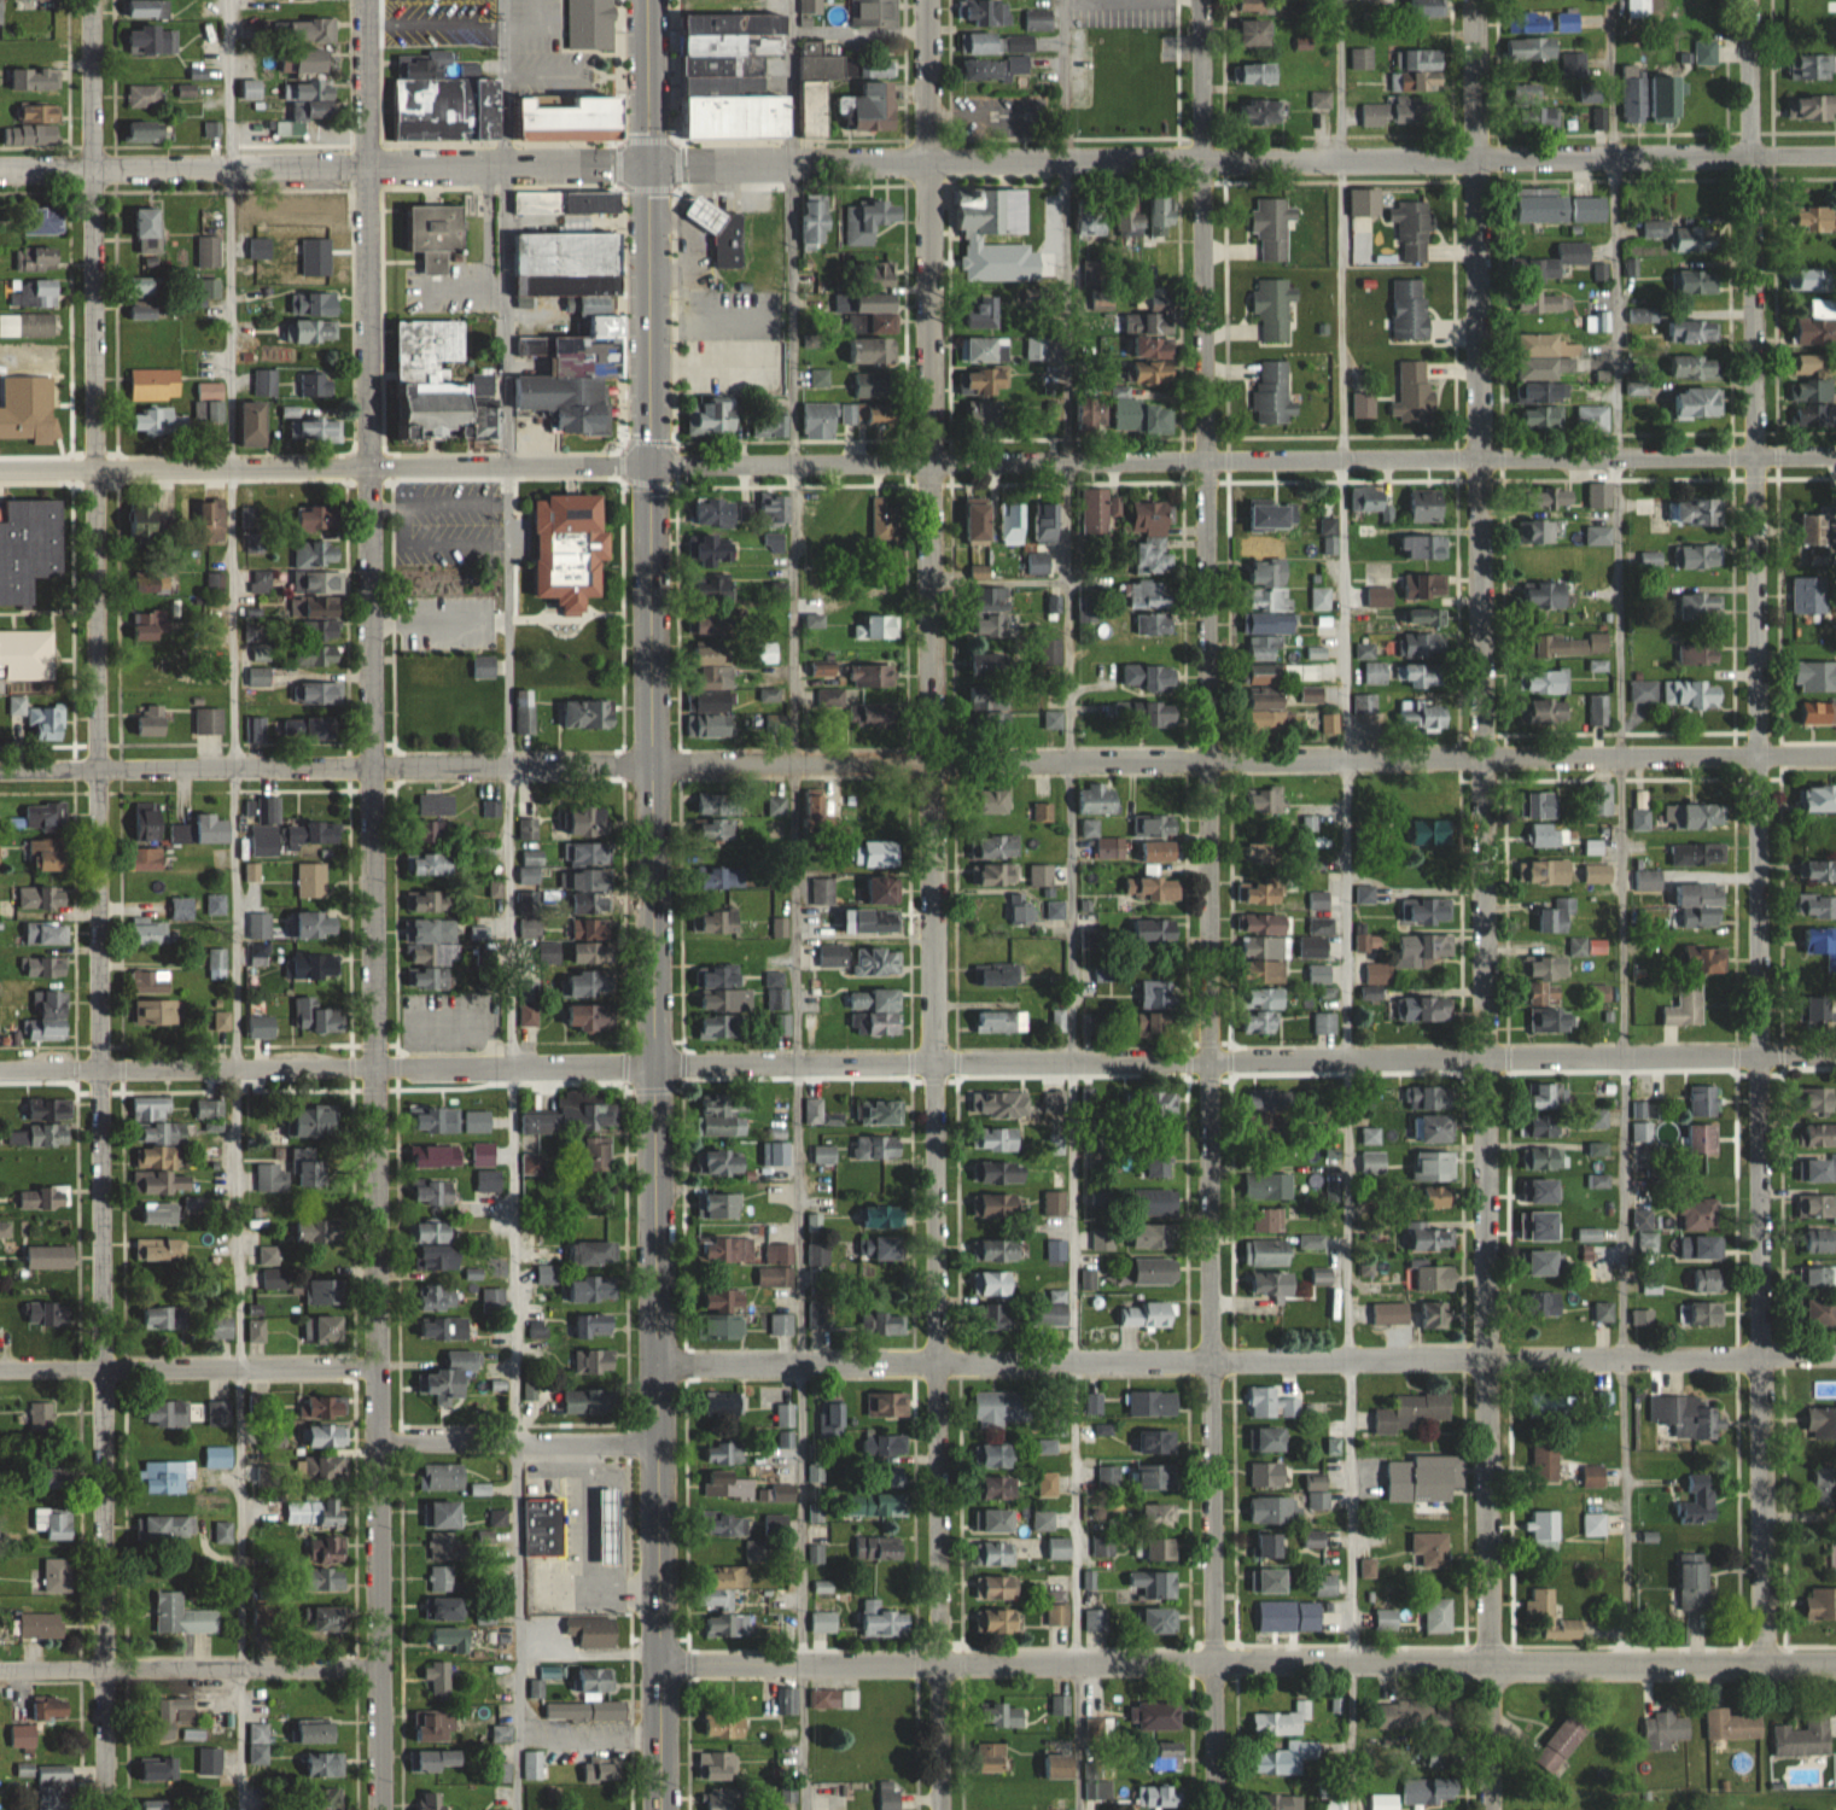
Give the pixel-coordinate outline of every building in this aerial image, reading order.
[(170,0),(127,0),(127,17),(170,17),(170,0)] [(484,0),(465,0),(465,10),(484,10),(484,0)] [(614,0),(568,0),(569,49),(614,49),(614,0)] [(821,0),(800,0),(800,13),(821,13),(821,0)] [(852,25),(899,25),(899,0),(852,0),(852,25)] [(1012,0),(962,0),(962,24),(1012,24),(1012,0)] [(1275,12),(1275,0),(1242,0),(1242,12),(1275,12)] [(1415,16),(1445,16),(1445,0),(1415,0),(1415,16)] [(1629,18),(1651,18),(1651,0),(1629,0),(1629,18)] [(1053,9),(1027,9),(1027,30),(1053,30),(1053,9)] [(1581,11),(1558,11),(1558,33),(1581,33),(1581,11)] [(1553,33),(1553,12),(1510,12),(1510,33),(1553,33)] [(793,137),(793,93),(785,93),(785,13),(687,13),(687,137),(793,137)] [(291,17),(291,41),(336,41),(336,17),(291,17)] [(1274,45),(1274,19),(1243,19),(1243,45),(1274,45)] [(178,54),(178,26),(127,26),(127,54),(178,54)] [(964,33),(964,52),(1035,52),(1035,33),(964,33)] [(1559,38),(1508,38),(1508,60),(1559,60),(1559,38)] [(803,40),(803,135),(833,135),(833,80),(844,80),(844,54),(822,54),(822,40),(803,40)] [(1718,66),(1718,40),(1695,40),(1695,66),(1718,66)] [(331,72),(331,48),(283,47),(283,72),(331,72)] [(1353,70),(1374,70),(1374,48),(1353,48),(1353,70)] [(1445,69),(1445,49),(1398,49),(1398,69),(1445,69)] [(398,139),(476,139),(476,138),(501,138),(502,78),(452,77),(452,51),(427,51),(427,61),(405,61),(405,78),(398,78),(398,139)] [(1564,52),(1564,78),(1589,78),(1589,52),(1564,52)] [(1793,78),(1835,78),(1835,54),(1793,54),(1793,78)] [(967,80),(1013,80),(1013,74),(1031,74),(1031,58),(967,58),(967,80)] [(897,60),(862,60),(862,76),(897,76),(897,60)] [(1280,83),(1280,63),(1240,63),(1240,83),(1280,83)] [(61,89),(61,68),(12,68),(12,89),(61,89)] [(1646,122),(1646,68),(1625,68),(1625,122),(1646,122)] [(1445,90),(1445,73),(1402,73),(1402,90),(1445,90)] [(1683,75),(1654,75),(1654,119),(1683,119),(1683,75)] [(284,102),(291,101),(292,120),(277,120),(278,138),(309,137),(308,120),(337,120),(336,78),(284,79),(284,102)] [(245,98),(262,98),(262,80),(245,80),(245,98)] [(897,80),(866,81),(866,94),(841,94),(841,130),(898,129),(897,80)] [(161,85),(130,85),(130,107),(161,107),(161,85)] [(1560,106),(1539,106),(1539,86),(1518,85),(1517,129),(1560,130),(1560,106)] [(1331,92),(1313,92),(1313,107),(1331,107),(1331,92)] [(1603,102),(1603,94),(1584,93),(1584,101),(1603,102)] [(524,96),(525,139),(625,138),(625,94),(581,95),(581,104),(540,104),(540,95),(524,96)] [(1790,95),(1790,118),(1835,118),(1835,95),(1790,95)] [(1363,103),(1363,127),(1430,127),(1430,98),(1387,98),(1387,103),(1363,103)] [(1285,99),(1240,99),(1240,123),(1285,123),(1285,99)] [(61,120),(61,104),(22,104),(22,120),(61,120)] [(166,121),(128,121),(128,141),(166,141),(166,121)] [(60,124),(12,124),(12,144),(60,144),(60,124)] [(955,186),(954,233),(1029,234),(1030,188),(955,186)] [(608,434),(612,375),(621,376),(630,231),(589,229),(591,212),(621,214),(623,194),(516,188),(514,213),(565,216),(564,233),(520,231),(516,295),(579,299),(577,337),(554,336),(551,377),(516,375),(514,409),(553,412),(551,431),(608,434)] [(1351,216),(1382,216),(1382,188),(1351,188),(1351,216)] [(831,242),(830,192),(803,193),(804,248),(817,248),(817,242),(831,242)] [(717,233),(717,269),(743,269),(743,213),(728,213),(697,194),(688,210),(688,216),(717,233)] [(1608,195),(1517,194),(1516,222),(1607,222),(1608,195)] [(344,195),(263,196),(263,236),(344,235),(344,195)] [(1121,236),(1145,236),(1145,196),(1121,196),(1121,236)] [(1168,235),(1168,226),(1177,226),(1177,196),(1155,196),(1155,235),(1168,235)] [(1289,218),(1298,218),(1298,207),(1289,208),(1288,197),(1253,198),(1254,235),(1262,235),(1262,261),(1289,261),(1289,218)] [(1401,222),(1401,262),(1431,262),(1431,202),(1391,201),(1391,222),(1401,222)] [(847,246),(877,246),(877,222),(904,222),(904,202),(847,202),(847,246)] [(1109,235),(1109,202),(1078,202),(1078,235),(1109,235)] [(412,204),(412,251),(424,251),(424,274),(449,274),(449,253),(464,253),(464,204),(412,204)] [(1793,205),(1831,205),(1831,232),(1793,232),(1793,205)] [(138,207),(138,253),(163,253),(163,207),(138,207)] [(26,209),(26,233),(64,233),(64,209),(26,209)] [(1673,251),(1718,250),(1718,225),(1671,226),(1671,221),(1642,221),(1643,239),(1673,238),(1673,251)] [(221,236),(199,236),(199,268),(221,268),(221,236)] [(255,262),(272,258),(267,240),(250,244),(255,262)] [(1561,264),(1590,264),(1590,242),(1558,242),(1558,258),(1529,258),(1529,276),(1561,276),(1561,264)] [(17,248),(17,271),(60,271),(60,248),(17,248)] [(298,285),(333,285),(333,258),(298,258),(298,285)] [(1092,310),(1115,310),(1115,288),(1109,288),(1109,260),(1085,260),(1085,287),(1092,287),(1092,310)] [(898,285),(898,261),(858,261),(858,285),(898,285)] [(1785,268),(1823,268),(1823,293),(1785,293),(1785,268)] [(1720,292),(1720,269),(1671,269),(1671,292),(1720,292)] [(134,297),(164,297),(164,277),(134,277),(134,297)] [(1289,300),(1300,300),(1299,288),(1290,288),(1290,278),(1257,279),(1258,342),(1290,341),(1289,300)] [(1394,279),(1394,339),(1430,339),(1430,279),(1394,279)] [(12,293),(12,307),(59,307),(59,280),(18,280),(18,293),(12,293)] [(220,298),(220,280),(202,280),(202,298),(220,298)] [(1000,328),(1000,291),(969,291),(969,328),(1000,328)] [(1570,292),(1518,292),(1518,311),(1570,311),(1570,292)] [(339,293),(292,293),(292,316),(339,316),(339,293)] [(899,333),(899,293),(852,293),(852,311),(873,311),(873,333),(899,333)] [(1148,307),(1161,311),(1164,300),(1151,296),(1148,307)] [(131,319),(163,319),(163,301),(131,301),(131,319)] [(1808,303),(1808,323),(1835,323),(1835,352),(1793,352),(1793,303),(1808,303)] [(1627,323),(1658,323),(1658,309),(1627,309),(1627,323)] [(1125,334),(1175,334),(1175,313),(1125,313),(1125,334)] [(55,314),(20,314),(20,337),(55,337),(55,314)] [(864,332),(864,316),(850,316),(850,332),(864,332)] [(410,438),(501,437),(501,405),(479,405),(478,396),(494,396),(494,375),(472,375),(472,383),(451,383),(451,364),(465,363),(465,320),(398,321),(399,382),(409,382),(410,438)] [(1718,343),(1718,320),(1667,320),(1667,343),(1718,343)] [(338,342),(338,321),(287,321),(287,342),(338,342)] [(1560,334),(1517,333),(1517,402),(1568,403),(1568,381),(1559,381),(1560,334)] [(963,338),(963,362),(1009,362),(1009,337),(963,338)] [(1175,337),(1137,337),(1137,357),(1175,357),(1175,337)] [(851,364),(896,364),(896,339),(851,339),(851,364)] [(60,343),(35,343),(35,361),(60,361),(60,343)] [(1720,379),(1720,355),(1672,355),(1672,379),(1720,379)] [(1793,356),(1814,356),(1814,378),(1793,378),(1793,356)] [(1289,360),(1257,360),(1257,423),(1289,423),(1289,360)] [(1399,361),(1399,427),(1436,427),(1436,381),(1427,381),(1427,361),(1399,361)] [(1138,363),(1138,386),(1175,386),(1175,363),(1138,363)] [(1010,369),(970,369),(970,395),(1010,395),(1010,369)] [(132,400),(181,400),(181,370),(132,370),(132,400)] [(255,370),(255,396),(276,396),(276,370),(255,370)] [(334,374),(301,374),(301,396),(334,396),(334,374)] [(855,374),(855,399),(896,399),(896,374),(855,374)] [(224,384),(197,384),(197,422),(224,422),(224,384)] [(1795,385),(1834,384),(1835,415),(1795,416),(1795,385)] [(1722,417),(1722,389),(1674,389),(1674,417),(1722,417)] [(689,435),(740,435),(740,399),(689,399),(689,435)] [(1117,431),(1172,433),(1173,401),(1117,400),(1117,431)] [(1007,428),(1007,401),(972,401),(972,428),(1007,428)] [(1080,432),(1107,432),(1107,401),(1080,401),(1080,432)] [(269,402),(243,402),(243,447),(269,447),(269,402)] [(838,439),(838,403),(805,403),(805,439),(838,439)] [(842,426),(898,426),(898,405),(842,405),(842,426)] [(1521,430),(1563,430),(1563,406),(1521,406),(1521,430)] [(1608,406),(1576,406),(1576,432),(1608,432),(1608,406)] [(34,440),(34,445),(56,444),(56,407),(0,407),(0,440),(34,440)] [(341,419),(299,419),(299,407),(284,408),(284,418),(290,418),(290,440),(341,440),(341,419)] [(134,408),(134,435),(175,436),(175,408),(134,408)] [(790,437),(790,411),(757,411),(757,437),(790,437)] [(1613,483),(1587,483),(1587,508),(1613,508),(1613,483)] [(1386,511),(1386,486),(1351,486),(1351,511),(1386,511)] [(1575,508),(1575,486),(1530,486),(1530,508),(1575,508)] [(1110,489),(1084,489),(1084,535),(1110,535),(1110,517),(1120,517),(1120,498),(1110,498),(1110,489)] [(1443,522),(1443,489),(1412,489),(1411,522),(1443,522)] [(760,523),(786,523),(786,494),(760,494),(760,523)] [(612,531),(605,531),(605,495),(538,495),(538,565),(612,564),(612,531)] [(697,526),(738,527),(739,499),(697,498),(697,526)] [(874,498),(874,541),(900,541),(900,498),(874,498)] [(1722,525),(1723,499),(1669,498),(1669,524),(1722,525)] [(7,500),(8,519),(0,519),(0,607),(35,606),(35,578),(64,578),(63,499),(7,500)] [(226,499),(200,499),(200,542),(226,542),(226,499)] [(1639,500),(1639,512),(1655,512),(1655,500),(1639,500)] [(1134,534),(1172,535),(1172,502),(1134,502),(1134,534)] [(970,504),(970,544),(994,544),(994,504),(970,504)] [(1001,504),(1001,545),(1025,545),(1025,504),(1001,504)] [(1293,504),(1251,504),(1251,531),(1293,531),(1293,504)] [(160,539),(160,505),(132,505),(132,539),(160,539)] [(1060,545),(1060,505),(1036,505),(1036,545),(1060,545)] [(339,530),(339,507),(298,507),(298,530),(339,530)] [(1791,514),(1819,514),(1819,553),(1791,553),(1791,514)] [(1520,520),(1520,542),(1558,542),(1558,520),(1520,520)] [(1585,545),(1610,545),(1610,527),(1585,527),(1585,545)] [(721,534),(699,534),(699,567),(738,567),(738,542),(721,542),(721,534)] [(266,552),(265,535),(247,536),(248,553),(266,552)] [(1404,535),(1404,559),(1447,559),(1447,535),(1404,535)] [(1174,553),(1165,553),(1165,538),(1138,538),(1138,572),(1174,572),(1174,553)] [(342,541),(296,541),(296,568),(342,568),(342,541)] [(1720,568),(1720,546),(1674,546),(1674,568),(1720,568)] [(1637,550),(1661,550),(1661,572),(1637,571),(1637,550)] [(1027,554),(1027,574),(1051,574),(1051,554),(1027,554)] [(1246,610),(1293,612),(1294,590),(1287,590),(1287,562),(1251,560),(1250,587),(1247,587),(1246,610)] [(991,567),(972,567),(972,582),(991,582),(991,567)] [(449,591),(449,568),(411,569),(411,591),(449,591)] [(135,593),(171,593),(171,573),(135,573),(135,593)] [(294,573),(294,594),(345,594),(345,573),(294,573)] [(1447,573),(1404,574),(1404,599),(1447,598),(1447,573)] [(252,592),(270,592),(270,574),(252,574),(252,592)] [(225,589),(225,575),(209,575),(209,589),(225,589)] [(736,577),(697,576),(697,603),(715,603),(715,627),(726,627),(726,604),(736,604),(736,577)] [(1790,579),(1820,579),(1819,617),(1790,615),(1790,579)] [(1524,582),(1524,609),(1567,609),(1567,582),(1524,582)] [(1392,587),(1366,587),(1366,607),(1392,607),(1392,587)] [(1312,611),(1331,610),(1330,588),(1312,588),(1312,611)] [(1672,591),(1721,590),(1721,618),(1673,619),(1672,591)] [(292,599),(292,617),(344,617),(344,599),(292,599)] [(1441,624),(1441,609),(1407,609),(1407,624),(1441,624)] [(135,642),(170,642),(170,612),(135,611),(135,642)] [(1136,634),(1173,634),(1173,614),(1136,614),(1136,634)] [(1294,634),(1294,614),(1247,614),(1247,634),(1294,634)] [(899,639),(899,615),(871,615),(871,639),(899,639)] [(1001,617),(975,617),(975,636),(1001,636),(1001,617)] [(342,622),(294,622),(294,639),(321,639),(321,640),(342,640),(342,622)] [(0,631),(0,667),(6,667),(6,680),(54,680),(54,631),(0,631)] [(1445,656),(1445,633),(1404,633),(1404,656),(1445,656)] [(1536,636),(1536,657),(1607,655),(1606,634),(1536,636)] [(1280,661),(1280,636),(1248,636),(1248,661),(1280,661)] [(1374,643),(1356,643),(1356,658),(1374,658),(1374,643)] [(1718,664),(1718,644),(1679,644),(1679,664),(1718,664)] [(254,661),(272,661),(272,646),(254,646),(254,661)] [(731,665),(731,646),(697,646),(697,665),(731,665)] [(295,665),(340,665),(340,647),(295,647),(295,665)] [(972,677),(1010,677),(1010,654),(972,654),(972,677)] [(496,657),(474,657),(474,677),(496,677),(496,657)] [(1790,660),(1835,660),(1835,697),(1790,697),(1790,660)] [(1387,685),(1387,662),(1364,662),(1364,685),(1387,685)] [(897,665),(867,664),(867,687),(896,687),(897,665)] [(1446,687),(1446,664),(1395,664),(1395,680),(1409,680),(1409,687),(1446,687)] [(1123,690),(1177,690),(1177,665),(1123,665),(1123,690)] [(1325,683),(1325,665),(1249,665),(1249,683),(1325,683)] [(736,737),(736,667),(697,668),(697,692),(690,692),(690,737),(736,737)] [(272,668),(249,668),(249,686),(272,686),(272,668)] [(1567,693),(1567,670),(1528,670),(1528,693),(1567,693)] [(1633,671),(1634,703),(1660,703),(1659,681),(1643,682),(1643,671),(1633,671)] [(1663,682),(1663,705),(1675,705),(1677,713),(1702,712),(1702,706),(1714,706),(1714,687),(1702,687),(1702,681),(1663,682)] [(344,703),(344,682),(296,682),(296,703),(344,703)] [(1009,686),(972,687),(973,736),(1010,734),(1009,686)] [(762,705),(782,705),(782,688),(762,688),(762,705)] [(1299,688),(1299,703),(1323,703),(1323,688),(1299,688)] [(819,689),(819,709),(846,709),(846,689),(819,689)] [(1285,708),(1285,689),(1250,689),(1250,708),(1285,708)] [(536,690),(517,690),(517,732),(536,732),(536,690)] [(1353,716),(1378,716),(1378,694),(1353,694),(1353,716)] [(26,726),(24,697),(9,698),(11,727),(26,726)] [(1530,699),(1530,723),(1568,723),(1568,699),(1530,699)] [(567,728),(617,728),(617,700),(567,700),(567,728)] [(1449,729),(1449,701),(1399,701),(1399,729),(1449,729)] [(1795,702),(1835,701),(1835,725),(1796,725),(1795,702)] [(1179,726),(1179,702),(1136,702),(1136,726),(1179,726)] [(65,705),(30,705),(30,738),(65,738),(65,705)] [(139,705),(139,735),(167,735),(167,705),(139,705)] [(900,706),(866,706),(866,730),(900,730),(900,706)] [(224,734),(224,708),(196,708),(196,734),(224,734)] [(1251,732),(1297,732),(1297,730),(1314,730),(1314,712),(1296,712),(1296,711),(1251,711),(1251,732)] [(1321,714),(1321,734),(1336,734),(1336,714),(1321,714)] [(285,739),(337,739),(337,717),(285,717),(285,739)] [(249,741),(266,741),(266,720),(249,720),(249,741)] [(1611,782),(1590,782),(1590,814),(1611,814),(1611,782)] [(1799,784),(1832,784),(1834,816),(1800,817),(1799,784)] [(1117,813),(1117,786),(1078,786),(1078,813),(1117,813)] [(1251,813),(1282,813),(1282,786),(1251,786),(1251,813)] [(1011,789),(975,789),(975,814),(1011,814),(1011,789)] [(1557,817),(1557,791),(1528,791),(1528,817),(1557,817)] [(828,792),(809,792),(809,822),(828,822),(828,792)] [(700,815),(744,815),(744,793),(700,793),(700,815)] [(420,816),(456,816),(456,794),(420,794),(420,816)] [(135,840),(163,840),(163,802),(135,802),(135,840)] [(1034,803),(1034,821),(1053,821),(1053,803),(1034,803)] [(1674,803),(1674,828),(1723,828),(1723,803),(1674,803)] [(26,804),(26,828),(64,828),(64,804),(26,804)] [(611,837),(611,806),(571,806),(571,837),(611,837)] [(1648,828),(1648,808),(1632,808),(1632,828),(1648,828)] [(197,842),(232,842),(232,813),(197,813),(197,842)] [(1177,836),(1177,815),(1134,815),(1134,836),(1177,836)] [(739,819),(702,820),(702,844),(740,843),(739,819)] [(1408,820),(1408,847),(1454,846),(1454,819),(1408,820)] [(289,850),(341,852),(342,821),(290,820),(289,850)] [(537,839),(537,820),(521,820),(521,839),(537,839)] [(1082,836),(1097,836),(1097,820),(1082,820),(1082,836)] [(431,845),(457,845),(457,822),(431,822),(431,845)] [(1561,847),(1561,822),(1530,822),(1530,847),(1561,847)] [(171,824),(171,843),(194,843),(194,824),(171,824)] [(1019,858),(1019,834),(980,834),(980,858),(1019,858)] [(1097,837),(1097,858),(1124,858),(1124,837),(1097,837)] [(31,839),(31,870),(69,870),(69,839),(31,839)] [(1283,839),(1242,839),(1242,864),(1283,864),(1283,839)] [(900,867),(900,841),(866,841),(866,867),(900,867)] [(1141,841),(1141,861),(1177,861),(1177,841),(1141,841)] [(569,843),(569,864),(610,864),(610,843),(569,843)] [(1724,865),(1724,843),(1669,843),(1669,865),(1724,865)] [(494,857),(494,844),(477,844),(477,857),(494,857)] [(164,848),(134,848),(134,870),(164,870),(164,848)] [(414,875),(454,875),(454,854),(414,854),(414,875)] [(1797,859),(1835,859),(1835,884),(1797,884),(1797,859)] [(1570,883),(1570,860),(1530,860),(1530,883),(1570,883)] [(1019,886),(1019,863),(981,863),(981,886),(1019,886)] [(330,864),(297,864),(297,897),(330,897),(330,864)] [(1062,886),(1062,864),(1030,864),(1030,886),(1062,886)] [(747,888),(747,866),(701,866),(701,888),(747,888)] [(1610,866),(1584,866),(1584,882),(1610,882),(1610,866)] [(612,869),(572,869),(572,941),(574,941),(574,964),(612,964),(612,869)] [(1661,870),(1634,870),(1634,891),(1661,891),(1661,870)] [(902,876),(870,876),(870,904),(902,904),(902,876)] [(1139,877),(1139,901),(1180,901),(1180,877),(1139,877)] [(814,904),(835,904),(835,878),(814,878),(814,904)] [(1283,904),(1284,880),(1237,878),(1236,902),(1283,904)] [(1674,906),(1680,906),(1680,927),(1724,928),(1724,885),(1674,885),(1674,906)] [(21,907),(70,907),(70,886),(21,886),(21,907)] [(452,912),(452,891),(414,891),(414,912),(452,912)] [(1822,898),(1835,897),(1835,923),(1793,923),(1793,893),(1822,893),(1822,898)] [(224,894),(207,894),(207,917),(224,917),(224,894)] [(190,897),(172,900),(175,920),(193,918),(190,897)] [(1552,907),(1538,907),(1538,932),(1572,932),(1572,897),(1552,897),(1552,907)] [(1452,898),(1400,898),(1400,923),(1452,923),(1452,898)] [(1045,901),(1045,928),(1065,928),(1065,901),(1045,901)] [(1035,904),(1011,904),(1011,935),(1035,935),(1035,904)] [(741,933),(741,908),(704,908),(704,933),(741,933)] [(855,932),(902,932),(902,909),(855,909),(855,932)] [(339,912),(297,911),(296,938),(338,939),(339,912)] [(1241,934),(1240,958),(1263,958),(1263,982),(1285,983),(1285,960),(1287,960),(1288,914),(1236,913),(1236,934),(1241,934)] [(169,944),(169,918),(133,918),(133,944),(169,944)] [(457,920),(413,918),(411,965),(415,965),(414,988),(448,989),(449,966),(456,966),(457,920)] [(541,918),(519,918),(519,938),(541,938),(541,918)] [(1132,944),(1179,944),(1179,919),(1132,919),(1132,944)] [(69,944),(69,923),(27,923),(27,944),(69,944)] [(1801,929),(1835,928),(1835,967),(1825,967),(1825,956),(1801,956),(1801,929)] [(1453,934),(1401,934),(1401,971),(1434,971),(1434,958),(1453,958),(1453,934)] [(1298,937),(1298,958),(1328,958),(1328,937),(1298,937)] [(1584,939),(1568,940),(1570,955),(1586,954),(1584,939)] [(538,942),(538,963),(560,963),(560,942),(538,942)] [(269,963),(269,944),(250,944),(250,963),(269,963)] [(821,945),(821,966),(850,966),(850,945),(821,945)] [(1727,947),(1682,947),(1682,973),(1727,973),(1727,947)] [(226,948),(209,948),(209,979),(226,979),(226,948)] [(903,948),(857,948),(857,976),(903,976),(903,948)] [(336,954),(290,954),(290,980),(336,980),(336,954)] [(68,957),(24,957),(24,976),(68,976),(68,957)] [(1531,1032),(1572,1031),(1571,1006),(1561,1006),(1561,981),(1568,981),(1567,957),(1529,958),(1531,1032)] [(1382,1000),(1382,983),(1392,983),(1392,963),(1365,963),(1365,1000),(1382,1000)] [(702,965),(704,1038),(742,1037),(742,1011),(745,1011),(743,964),(702,965)] [(975,964),(975,986),(1020,986),(1020,964),(975,964)] [(1330,965),(1308,965),(1308,984),(1330,984),(1330,965)] [(170,993),(170,971),(133,971),(133,993),(170,993)] [(568,995),(614,995),(614,973),(568,973),(568,995)] [(791,986),(785,986),(785,973),(768,973),(768,1011),(791,1011),(791,986)] [(1702,1024),(1702,984),(1679,984),(1679,1007),(1662,1007),(1662,1024),(1702,1024)] [(1335,998),(1335,987),(1321,987),(1321,998),(1335,998)] [(903,989),(852,989),(852,1009),(903,1009),(903,989)] [(1245,1008),(1285,1008),(1285,989),(1245,989),(1245,1008)] [(68,1039),(68,990),(44,990),(44,1020),(28,1020),(28,1039),(68,1039)] [(1397,996),(1397,1021),(1452,1021),(1452,997),(1397,996)] [(1797,996),(1828,996),(1828,1033),(1797,1033),(1797,996)] [(294,997),(295,1032),(340,1031),(340,1007),(320,1007),(320,997),(294,997)] [(137,1035),(176,1035),(176,1000),(137,1000),(137,1035)] [(519,1003),(519,1027),(539,1027),(539,1003),(519,1003)] [(613,1029),(613,1005),(569,1005),(569,1029),(613,1029)] [(1053,1031),(1065,1031),(1065,1009),(1053,1009),(1053,1031)] [(1027,1011),(978,1011),(978,1032),(1027,1032),(1027,1011)] [(1176,1036),(1176,1011),(1139,1011),(1139,1036),(1176,1036)] [(1278,1011),(1244,1011),(1244,1033),(1278,1033),(1278,1011)] [(1336,1012),(1314,1012),(1314,1033),(1336,1033),(1336,1012)] [(215,1014),(216,1030),(229,1029),(228,1013),(215,1014)] [(870,1013),(870,1035),(903,1035),(903,1013),(870,1013)] [(247,1038),(276,1038),(276,1014),(247,1014),(247,1038)] [(1528,1083),(1528,1108),(1565,1108),(1565,1083),(1528,1083)] [(1718,1117),(1718,1085),(1690,1085),(1690,1117),(1718,1117)] [(1411,1086),(1411,1110),(1455,1110),(1455,1086),(1411,1086)] [(1804,1087),(1804,1112),(1835,1112),(1835,1087),(1804,1087)] [(1085,1090),(1085,1108),(1107,1108),(1107,1090),(1085,1090)] [(1255,1113),(1298,1113),(1298,1090),(1255,1090),(1255,1113)] [(1180,1091),(1155,1091),(1155,1116),(1180,1117),(1180,1091)] [(560,1113),(521,1114),(521,1133),(619,1131),(619,1103),(605,1103),(605,1092),(559,1093),(560,1113)] [(1030,1092),(982,1092),(982,1117),(1030,1117),(1030,1092)] [(750,1093),(703,1093),(703,1136),(750,1136),(750,1093)] [(170,1098),(134,1097),(133,1123),(137,1123),(137,1144),(186,1145),(187,1123),(170,1123),(170,1098)] [(73,1098),(29,1099),(29,1120),(73,1120),(73,1098)] [(806,1124),(844,1124),(844,1114),(824,1114),(824,1098),(806,1098),(806,1124)] [(208,1120),(208,1125),(224,1125),(224,1099),(197,1099),(197,1120),(208,1120)] [(904,1125),(904,1101),(859,1101),(859,1125),(904,1125)] [(419,1107),(419,1132),(459,1133),(460,1107),(419,1107)] [(339,1108),(296,1108),(296,1137),(339,1137),(339,1108)] [(1607,1128),(1607,1108),(1587,1108),(1587,1128),(1607,1128)] [(1455,1115),(1422,1115),(1422,1143),(1455,1143),(1455,1115)] [(1522,1117),(1522,1137),(1561,1137),(1561,1117),(1522,1117)] [(1633,1123),(1633,1140),(1650,1140),(1650,1123),(1633,1123)] [(1717,1157),(1717,1124),(1690,1124),(1690,1157),(1717,1157)] [(1807,1124),(1807,1146),(1835,1146),(1835,1124),(1807,1124)] [(71,1127),(8,1126),(8,1147),(71,1147),(71,1127)] [(1021,1151),(1021,1128),(983,1128),(983,1151),(1021,1151)] [(902,1136),(855,1136),(855,1159),(902,1159),(902,1136)] [(612,1137),(586,1137),(586,1172),(612,1172),(612,1137)] [(788,1163),(788,1142),(772,1142),(772,1163),(788,1163)] [(495,1143),(473,1143),(473,1166),(495,1166),(495,1143)] [(462,1166),(462,1146),(414,1146),(414,1166),(462,1166)] [(137,1147),(136,1171),(134,1171),(134,1194),(192,1195),(193,1175),(180,1175),(180,1148),(137,1147)] [(1564,1169),(1564,1148),(1530,1148),(1530,1169),(1564,1169)] [(325,1159),(317,1159),(317,1149),(293,1149),(293,1188),(325,1188),(325,1159)] [(700,1175),(748,1175),(748,1149),(700,1149),(700,1175)] [(1172,1176),(1172,1151),(1147,1151),(1147,1176),(1172,1176)] [(1361,1152),(1361,1175),(1386,1175),(1386,1152),(1361,1152)] [(1414,1152),(1414,1181),(1453,1181),(1453,1152),(1414,1152)] [(1799,1155),(1799,1182),(1835,1182),(1835,1155),(1799,1155)] [(1028,1183),(1028,1162),(979,1162),(979,1183),(1028,1183)] [(256,1164),(256,1193),(287,1193),(287,1164),(256,1164)] [(902,1167),(856,1167),(856,1186),(902,1186),(902,1167)] [(476,1171),(476,1193),(500,1193),(500,1171),(476,1171)] [(843,1173),(823,1173),(823,1195),(843,1195),(843,1173)] [(1246,1173),(1246,1199),(1293,1199),(1293,1173),(1246,1173)] [(1591,1186),(1608,1186),(1608,1175),(1591,1175),(1591,1186)] [(1561,1179),(1531,1178),(1530,1202),(1560,1203),(1561,1179)] [(454,1205),(454,1180),(412,1180),(412,1205),(454,1205)] [(69,1209),(69,1188),(20,1188),(20,1209),(69,1209)] [(1179,1189),(1134,1189),(1134,1216),(1179,1216),(1179,1189)] [(1453,1206),(1453,1191),(1421,1191),(1421,1206),(1453,1206)] [(1046,1216),(1068,1216),(1068,1192),(1046,1192),(1046,1216)] [(700,1193),(700,1219),(740,1219),(740,1193),(700,1193)] [(1021,1219),(1021,1195),(974,1195),(974,1219),(1021,1219)] [(1807,1195),(1807,1217),(1835,1217),(1835,1195),(1807,1195)] [(1682,1230),(1719,1230),(1719,1197),(1682,1197),(1682,1230)] [(143,1203),(143,1224),(179,1224),(179,1203),(143,1203)] [(905,1228),(905,1206),(864,1206),(864,1228),(905,1228)] [(1285,1231),(1285,1208),(1255,1208),(1255,1231),(1285,1231)] [(1560,1237),(1560,1211),(1529,1211),(1529,1237),(1560,1237)] [(295,1244),(340,1244),(340,1220),(295,1220),(295,1244)] [(454,1222),(416,1222),(416,1243),(454,1243),(454,1222)] [(10,1237),(10,1224),(0,1224),(0,1237),(10,1237)] [(573,1266),(611,1266),(611,1224),(582,1224),(582,1240),(573,1240),(573,1266)] [(1135,1249),(1181,1249),(1181,1224),(1135,1224),(1135,1249)] [(1455,1229),(1407,1229),(1407,1250),(1455,1250),(1455,1229)] [(1580,1240),(1601,1240),(1601,1229),(1580,1229),(1580,1240)] [(1835,1253),(1835,1230),(1807,1230),(1807,1253),(1835,1253)] [(1326,1249),(1326,1235),(1300,1235),(1300,1249),(1326,1249)] [(745,1237),(705,1237),(704,1265),(745,1265),(745,1237)] [(1722,1259),(1722,1237),(1680,1237),(1680,1259),(1722,1259)] [(862,1261),(905,1261),(905,1238),(862,1238),(862,1261)] [(185,1239),(136,1239),(136,1262),(185,1262),(185,1239)] [(1023,1240),(974,1240),(974,1262),(1023,1262),(1023,1240)] [(1292,1266),(1292,1240),(1254,1240),(1254,1266),(1292,1266)] [(1068,1260),(1068,1241),(1050,1242),(1050,1260),(1068,1260)] [(830,1265),(830,1245),(809,1245),(809,1265),(830,1265)] [(74,1246),(26,1246),(26,1270),(74,1270),(74,1246)] [(460,1271),(460,1246),(414,1246),(414,1271),(460,1271)] [(1531,1276),(1562,1276),(1562,1250),(1531,1250),(1531,1276)] [(1135,1285),(1181,1285),(1181,1258),(1135,1258),(1135,1285)] [(1456,1291),(1456,1266),(1431,1266),(1431,1259),(1411,1259),(1411,1291),(1456,1291)] [(538,1285),(557,1285),(557,1266),(538,1266),(538,1285)] [(1336,1286),(1336,1267),(1312,1267),(1312,1286),(1336,1286)] [(1808,1268),(1808,1288),(1835,1288),(1835,1268),(1808,1268)] [(288,1289),(288,1270),(263,1270),(263,1289),(288,1289)] [(1724,1293),(1724,1270),(1689,1270),(1689,1293),(1724,1293)] [(975,1272),(975,1297),(1017,1297),(1017,1272),(975,1272)] [(1285,1302),(1285,1295),(1296,1296),(1297,1273),(1257,1272),(1257,1302),(1285,1302)] [(618,1278),(570,1278),(570,1302),(618,1302),(618,1278)] [(346,1305),(346,1280),(309,1280),(309,1305),(346,1305)] [(421,1311),(457,1311),(457,1284),(421,1284),(421,1311)] [(482,1313),(503,1313),(503,1289),(482,1289),(482,1313)] [(747,1290),(706,1290),(706,1313),(747,1313),(747,1290)] [(1529,1292),(1529,1317),(1563,1317),(1563,1292),(1529,1292)] [(1808,1300),(1808,1326),(1835,1326),(1835,1300),(1808,1300)] [(813,1301),(813,1327),(833,1327),(833,1301),(813,1301)] [(29,1326),(71,1326),(71,1302),(29,1302),(29,1326)] [(1450,1329),(1450,1302),(1421,1302),(1421,1329),(1450,1329)] [(1724,1302),(1688,1302),(1688,1326),(1724,1326),(1724,1302)] [(1176,1303),(1121,1303),(1121,1328),(1176,1328),(1176,1303)] [(1595,1303),(1595,1321),(1614,1321),(1614,1303),(1595,1303)] [(1038,1304),(1038,1327),(1071,1327),(1071,1304),(1038,1304)] [(1016,1305),(985,1305),(985,1333),(1016,1333),(1016,1305)] [(189,1307),(142,1307),(142,1330),(189,1330),(189,1307)] [(907,1313),(862,1313),(862,1336),(907,1336),(907,1313)] [(771,1336),(794,1336),(794,1314),(771,1314),(771,1336)] [(576,1338),(614,1338),(614,1315),(576,1315),(576,1338)] [(305,1317),(305,1344),(344,1344),(344,1317),(305,1317)] [(468,1340),(468,1317),(421,1317),(421,1340),(468,1340)] [(233,1339),(233,1318),(210,1318),(210,1339),(233,1339)] [(705,1340),(745,1340),(745,1318),(705,1318),(705,1340)] [(265,1342),(265,1319),(248,1320),(248,1343),(265,1342)] [(575,1350),(575,1374),(616,1374),(616,1350),(575,1350)] [(466,1372),(480,1372),(480,1352),(445,1352),(445,1372),(425,1372),(425,1394),(436,1394),(436,1404),(466,1404),(466,1372)] [(209,1427),(228,1427),(228,1380),(209,1380),(209,1427)] [(1278,1387),(1248,1387),(1248,1418),(1300,1418),(1300,1399),(1278,1399),(1278,1387)] [(565,1414),(616,1414),(616,1389),(565,1389),(565,1414)] [(742,1417),(742,1392),(705,1392),(705,1417),(742,1417)] [(975,1392),(975,1427),(1022,1427),(1022,1392),(975,1392)] [(1132,1417),(1179,1417),(1179,1392),(1132,1392),(1132,1417)] [(1452,1394),(1395,1393),(1395,1404),(1376,1404),(1376,1435),(1399,1435),(1399,1429),(1419,1430),(1420,1421),(1451,1421),(1452,1394)] [(910,1394),(878,1394),(878,1418),(910,1418),(910,1394)] [(1674,1438),(1719,1440),(1720,1406),(1702,1406),(1702,1397),(1662,1396),(1661,1426),(1675,1427),(1674,1438)] [(346,1418),(346,1397),(299,1397),(299,1418),(346,1418)] [(189,1427),(189,1402),(146,1402),(146,1427),(189,1427)] [(30,1432),(54,1432),(54,1403),(30,1403),(30,1432)] [(844,1439),(844,1403),(821,1403),(821,1439),(844,1439)] [(794,1404),(775,1405),(776,1428),(796,1427),(794,1404)] [(1835,1440),(1835,1408),(1808,1408),(1808,1440),(1835,1440)] [(347,1448),(347,1426),(302,1426),(302,1448),(347,1448)] [(1288,1427),(1260,1427),(1260,1452),(1288,1452),(1288,1427)] [(1141,1431),(1141,1455),(1177,1455),(1177,1431),(1141,1431)] [(792,1447),(792,1433),(778,1433),(778,1447),(792,1447)] [(909,1435),(863,1435),(863,1456),(909,1456),(909,1435)] [(745,1464),(745,1441),(707,1441),(707,1464),(745,1464)] [(980,1468),(1015,1468),(1015,1445),(980,1445),(980,1468)] [(1559,1483),(1559,1445),(1533,1445),(1533,1483),(1559,1483)] [(206,1448),(206,1468),(231,1468),(231,1448),(206,1448)] [(346,1457),(316,1457),(316,1459),(305,1459),(305,1474),(318,1474),(318,1482),(346,1482),(346,1457)] [(1454,1501),(1454,1489),(1463,1489),(1463,1457),(1387,1458),(1387,1502),(1454,1501)] [(145,1462),(145,1494),(193,1494),(193,1462),(145,1462)] [(464,1490),(464,1464),(420,1464),(420,1490),(464,1490)] [(1252,1464),(1252,1488),(1290,1488),(1290,1464),(1252,1464)] [(818,1481),(817,1465),(809,1466),(810,1482),(818,1481)] [(1175,1465),(1137,1465),(1137,1490),(1175,1490),(1175,1465)] [(1121,1467),(1098,1467),(1098,1494),(1121,1494),(1121,1467)] [(1584,1467),(1584,1489),(1605,1489),(1605,1467),(1584,1467)] [(67,1468),(45,1471),(47,1489),(69,1486),(67,1468)] [(883,1487),(906,1486),(905,1468),(882,1469),(883,1487)] [(1835,1508),(1835,1468),(1815,1468),(1815,1508),(1835,1508)] [(1058,1498),(1058,1473),(1040,1473),(1040,1498),(1058,1498)] [(754,1474),(706,1474),(706,1498),(754,1499),(754,1474)] [(1715,1474),(1689,1475),(1690,1501),(1679,1502),(1680,1525),(1716,1524),(1715,1474)] [(1327,1476),(1307,1476),(1307,1489),(1327,1489),(1327,1476)] [(1018,1477),(984,1477),(984,1500),(1018,1500),(1018,1477)] [(821,1487),(809,1487),(809,1522),(821,1522),(821,1487)] [(621,1489),(602,1489),(602,1564),(620,1564),(621,1489)] [(1310,1509),(1331,1509),(1331,1493),(1310,1493),(1310,1509)] [(846,1517),(908,1517),(908,1494),(846,1494),(846,1517)] [(563,1556),(563,1498),(524,1498),(525,1557),(563,1556)] [(1252,1498),(1252,1524),(1303,1524),(1303,1498),(1252,1498)] [(287,1524),(345,1525),(346,1500),(287,1499),(287,1524)] [(432,1502),(432,1529),(461,1529),(461,1501),(432,1502)] [(1176,1505),(1145,1505),(1145,1529),(1176,1529),(1176,1505)] [(35,1509),(35,1531),(47,1531),(47,1541),(72,1541),(72,1509),(35,1509)] [(986,1533),(1016,1533),(1016,1511),(986,1511),(986,1533)] [(1056,1511),(1033,1511),(1033,1531),(1056,1531),(1056,1511)] [(1533,1547),(1561,1547),(1561,1512),(1533,1512),(1533,1547)] [(1584,1514),(1584,1536),(1605,1536),(1605,1514),(1584,1514)] [(191,1516),(146,1516),(146,1542),(191,1542),(191,1516)] [(215,1523),(215,1544),(232,1544),(232,1523),(215,1523)] [(1326,1548),(1326,1531),(1305,1531),(1305,1548),(1326,1548)] [(1411,1556),(1422,1556),(1422,1568),(1449,1568),(1449,1532),(1412,1531),(1411,1556)] [(467,1543),(455,1543),(455,1533),(429,1533),(429,1560),(467,1560),(467,1543)] [(1285,1534),(1260,1534),(1260,1558),(1285,1558),(1285,1534)] [(1115,1558),(1115,1536),(1093,1536),(1093,1558),(1115,1558)] [(856,1561),(905,1561),(905,1537),(856,1537),(856,1561)] [(1048,1560),(1072,1560),(1072,1537),(1048,1538),(1048,1560)] [(345,1538),(309,1538),(309,1563),(345,1563),(345,1538)] [(1138,1540),(1138,1561),(1177,1561),(1177,1540),(1138,1540)] [(1015,1566),(1015,1543),(984,1543),(984,1566),(1015,1566)] [(1680,1554),(1680,1610),(1708,1610),(1708,1554),(1680,1554)] [(45,1559),(45,1593),(73,1593),(73,1559),(45,1559)] [(429,1592),(457,1591),(457,1565),(429,1566),(429,1592)] [(735,1609),(735,1590),(750,1589),(749,1566),(702,1568),(703,1611),(735,1609)] [(1289,1593),(1289,1569),(1261,1569),(1261,1593),(1289,1593)] [(345,1592),(345,1570),(307,1570),(307,1592),(345,1592)] [(1178,1572),(1129,1572),(1129,1587),(1144,1587),(1144,1599),(1178,1599),(1178,1572)] [(1316,1596),(1339,1596),(1339,1575),(1316,1575),(1316,1596)] [(986,1577),(986,1600),(1019,1600),(1019,1577),(986,1577)] [(1582,1639),(1582,1619),(1556,1619),(1556,1589),(1526,1589),(1526,1620),(1543,1620),(1543,1640),(1582,1639)] [(1835,1620),(1835,1589),(1808,1589),(1808,1620),(1835,1620)] [(182,1611),(182,1592),(156,1592),(156,1633),(218,1633),(218,1611),(182,1611)] [(464,1621),(464,1598),(429,1598),(429,1621),(464,1621)] [(1453,1633),(1453,1598),(1426,1598),(1426,1633),(1453,1633)] [(880,1601),(863,1601),(863,1637),(912,1637),(911,1612),(880,1612),(880,1601)] [(1302,1601),(1258,1601),(1258,1632),(1302,1632),(1302,1601)] [(277,1605),(259,1605),(258,1626),(276,1627),(277,1605)] [(1070,1626),(1070,1605),(1048,1605),(1048,1626),(1070,1626)] [(349,1634),(349,1608),(313,1608),(313,1634),(349,1634)] [(1178,1609),(1146,1609),(1146,1634),(1178,1634),(1178,1609)] [(1398,1631),(1398,1610),(1375,1610),(1375,1631),(1398,1631)] [(1020,1611),(984,1611),(984,1634),(1020,1634),(1020,1611)] [(1086,1611),(1086,1631),(1106,1631),(1106,1611),(1086,1611)] [(837,1613),(812,1613),(813,1632),(838,1632),(837,1613)] [(64,1639),(64,1614),(21,1614),(21,1639),(64,1639)] [(736,1616),(700,1616),(700,1637),(736,1637),(736,1616)] [(567,1619),(567,1637),(578,1637),(578,1649),(616,1649),(616,1619),(567,1619)] [(474,1653),(474,1629),(433,1629),(433,1648),(456,1648),(456,1653),(474,1653)] [(450,1662),(432,1662),(432,1701),(450,1701),(450,1662)] [(614,1697),(614,1670),(578,1670),(578,1697),(614,1697)] [(857,1691),(814,1691),(814,1707),(857,1707),(857,1691)] [(1053,1716),(1069,1716),(1069,1697),(1053,1697),(1053,1716)] [(70,1698),(33,1698),(33,1721),(70,1721),(70,1698)] [(158,1700),(158,1741),(176,1741),(176,1724),(193,1724),(193,1700),(158,1700)] [(1310,1700),(1296,1700),(1296,1713),(1253,1713),(1253,1736),(1303,1736),(1303,1723),(1310,1723),(1310,1700)] [(1181,1730),(1181,1702),(1131,1702),(1131,1730),(1181,1730)] [(1376,1702),(1376,1730),(1438,1729),(1438,1702),(1376,1702)] [(546,1703),(546,1721),(627,1721),(627,1703),(546,1703)] [(1025,1728),(1025,1705),(983,1705),(983,1728),(1025,1728)] [(1730,1716),(1730,1708),(1705,1708),(1705,1741),(1763,1740),(1762,1715),(1730,1716)] [(449,1743),(449,1731),(458,1731),(458,1712),(419,1712),(419,1743),(449,1743)] [(1533,1761),(1554,1777),(1590,1730),(1569,1714),(1533,1761)] [(1831,1757),(1830,1714),(1805,1714),(1806,1728),(1772,1729),(1773,1758),(1831,1757)] [(1643,1715),(1643,1751),(1671,1751),(1671,1741),(1689,1741),(1689,1715),(1643,1715)] [(744,1739),(744,1716),(706,1716),(706,1739),(744,1739)] [(1105,1739),(1105,1720),(1086,1720),(1086,1739),(1105,1739)] [(337,1721),(295,1721),(295,1744),(337,1744),(337,1721)] [(268,1765),(268,1724),(249,1724),(249,1765),(268,1765)] [(36,1749),(36,1727),(11,1727),(11,1749),(36,1749)] [(1185,1771),(1185,1742),(1150,1742),(1150,1771),(1185,1771)] [(1007,1774),(1007,1744),(978,1744),(978,1774),(1007,1774)] [(222,1776),(222,1749),(199,1749),(199,1776),(222,1776)] [(1301,1774),(1301,1751),(1254,1751),(1254,1774),(1301,1774)] [(410,1773),(462,1773),(462,1752),(410,1752),(410,1773)] [(542,1780),(542,1753),(523,1753),(523,1780),(542,1780)] [(701,1782),(736,1782),(736,1753),(701,1753),(701,1782)] [(308,1778),(344,1778),(344,1755),(308,1755),(308,1778)] [(1075,1756),(1045,1756),(1045,1780),(1075,1780),(1075,1756)] [(141,1782),(177,1782),(177,1758),(141,1758),(141,1782)] [(585,1784),(622,1784),(622,1758),(585,1758),(585,1784)] [(1085,1803),(1109,1803),(1109,1761),(1085,1761),(1085,1803)] [(73,1767),(37,1767),(37,1809),(73,1809),(73,1767)] [(1459,1779),(1402,1779),(1402,1805),(1459,1805),(1459,1779)] [(1138,1787),(1138,1809),(1183,1809),(1183,1787),(1138,1787)] [(342,1789),(309,1789),(309,1809),(342,1809),(342,1789)] [(706,1809),(740,1809),(740,1790),(706,1790),(706,1809)] [(880,1809),(900,1809),(900,1791),(880,1790),(880,1809)] [(448,1793),(420,1793),(420,1809),(448,1809),(448,1793)] [(1273,1795),(1273,1809),(1303,1809),(1303,1795),(1273,1795)] [(1399,1795),(1369,1795),(1369,1809),(1399,1809),(1399,1795)] [(1326,1809),(1343,1809),(1343,1801),(1326,1801),(1326,1809)] [(141,1802),(141,1809),(170,1809),(170,1802),(141,1802)]
